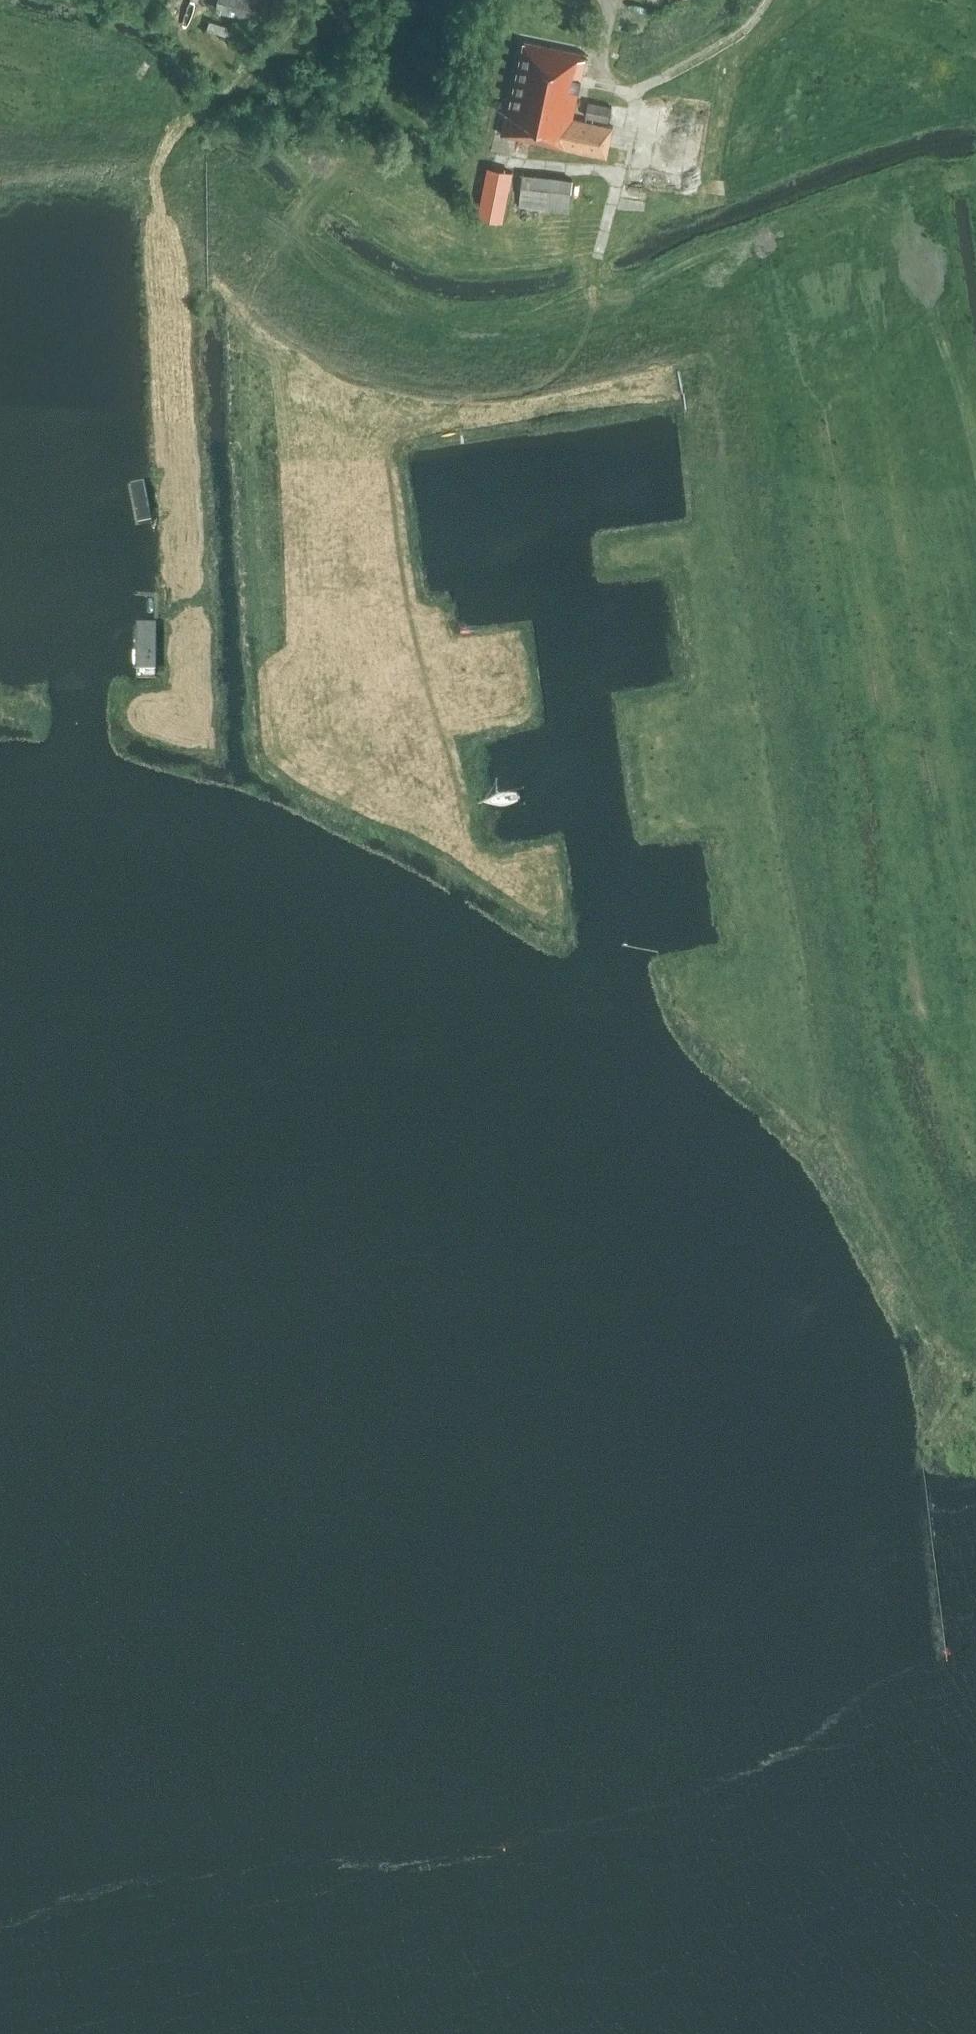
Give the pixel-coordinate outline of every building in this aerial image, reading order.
[(267,0),(217,0),(215,10),(262,21),(267,0)] [(211,16),(209,26),(232,32),(234,22),(211,16)] [(573,117),(585,53),(523,40),(511,104),(508,103),(502,133),(607,156),(613,126),(573,117)] [(609,120),(612,106),(588,101),(585,115),(609,120)] [(502,219),(511,171),(487,166),(478,214),(502,219)] [(569,211),(572,176),(522,172),(519,206),(569,211)] [(542,754),(509,758),(517,822),(550,818),(542,754)]
